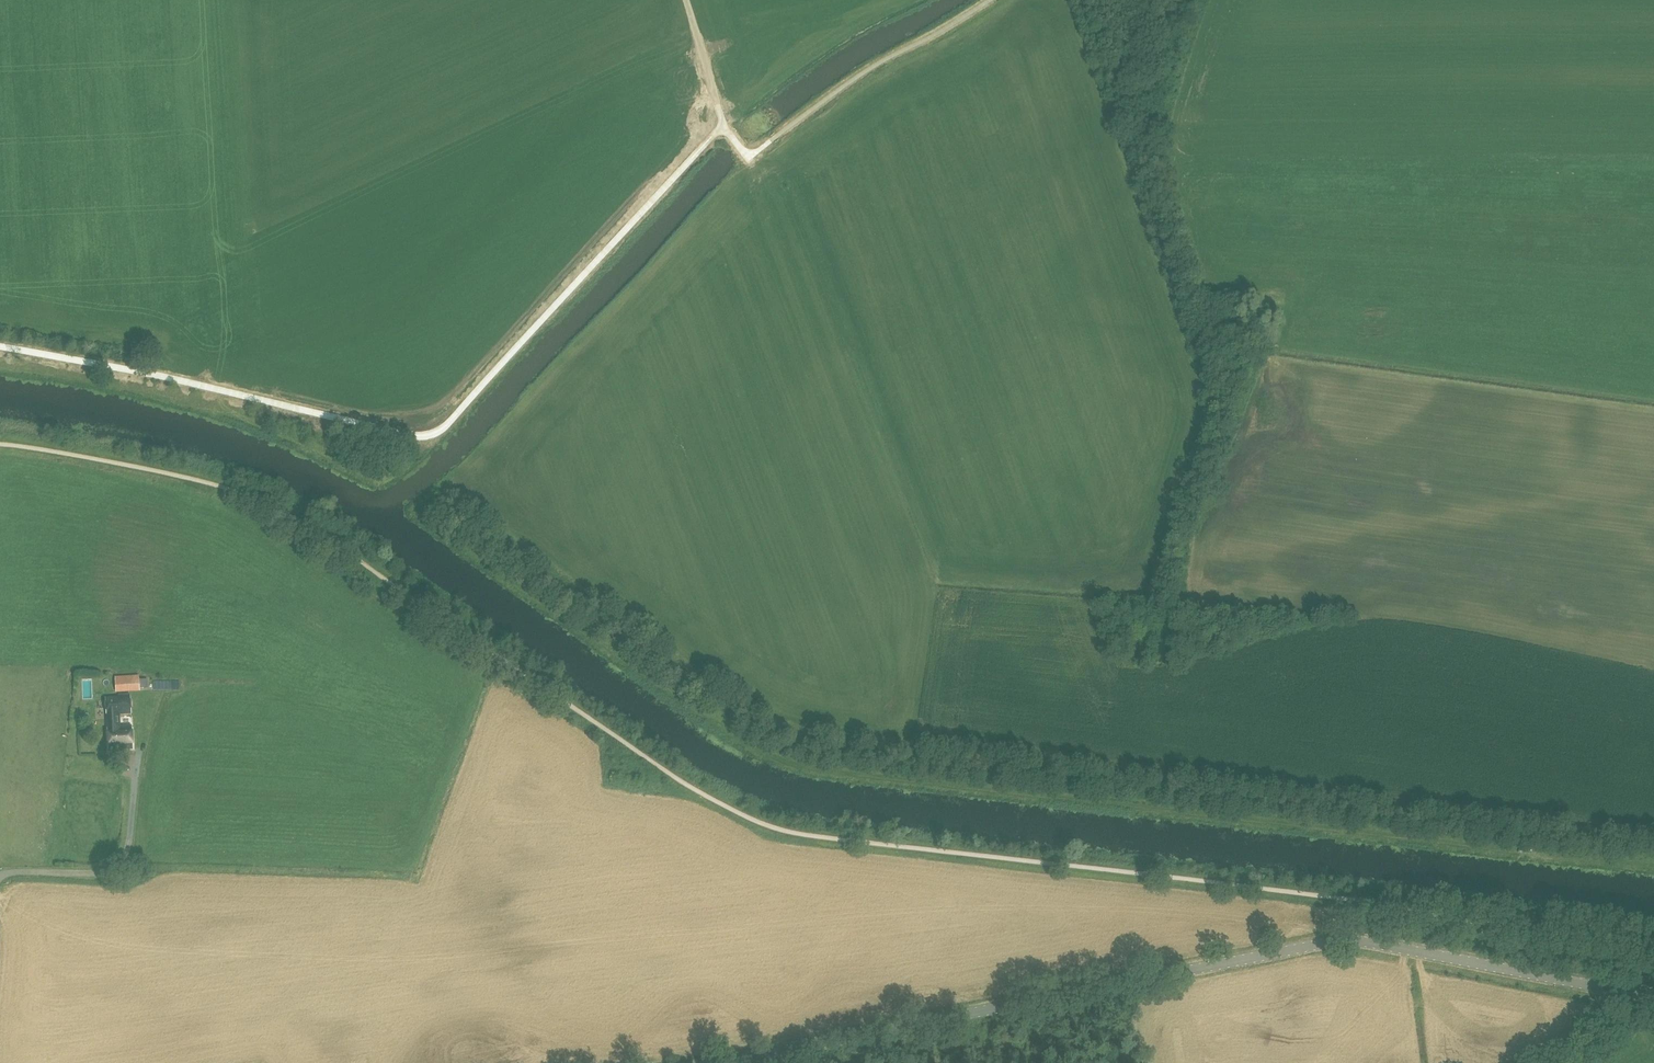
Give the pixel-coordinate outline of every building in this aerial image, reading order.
[(140,691),(139,675),(115,676),(116,692),(140,691)] [(107,726),(108,750),(133,748),(132,725),(122,726),(121,711),(131,711),(130,695),(105,696),(107,726)]
